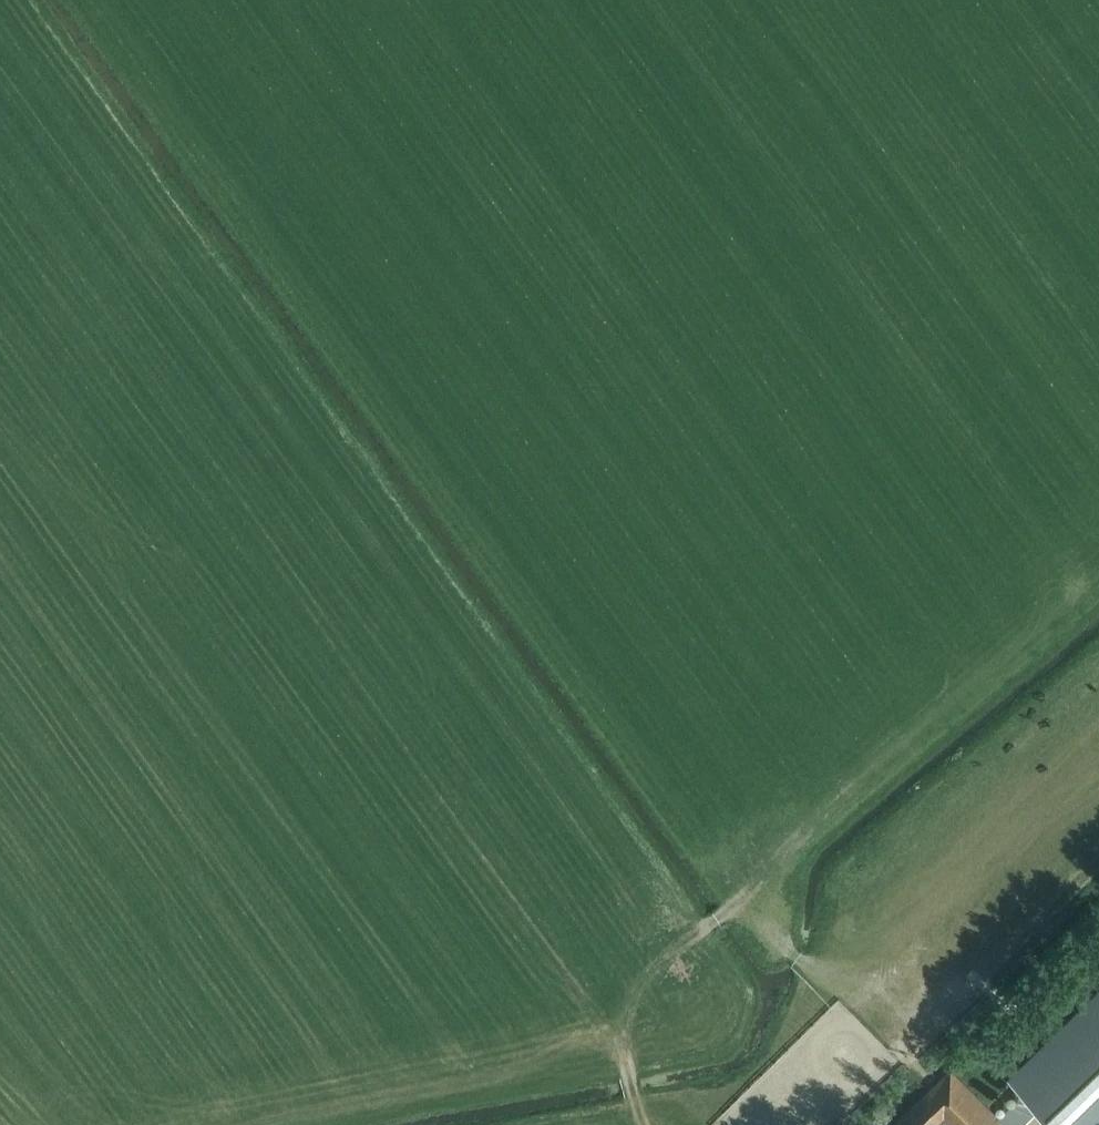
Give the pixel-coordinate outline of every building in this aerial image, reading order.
[(1012,1082),(1023,1093),(999,1116),(952,1068),(894,1124),(1022,1124),(1038,1108),(1054,1124),(1098,1124),(1098,996),(1012,1082)]
